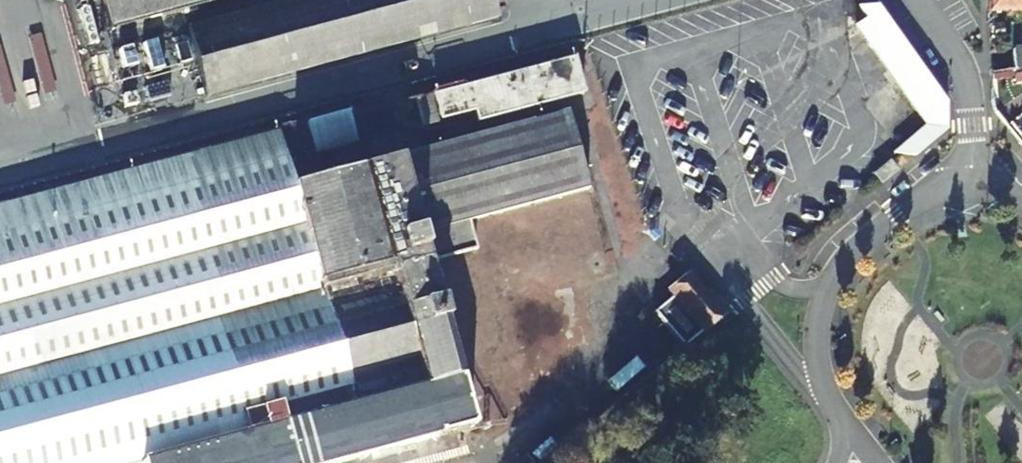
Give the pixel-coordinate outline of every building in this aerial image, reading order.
[(109,32),(229,0),(100,0),(109,32)] [(188,31),(205,99),(496,21),(491,0),(301,0),(188,31)] [(891,154),(910,157),(951,123),(943,103),(876,7),(871,0),(858,0),(858,2),(860,12),(865,20),(874,31),(862,40),(924,127),(891,154)] [(988,11),(1021,9),(1021,0),(988,0),(988,11)] [(854,29),(862,40),(874,31),(865,20),(854,29)] [(592,89),(578,38),(428,77),(438,118),(477,108),(478,111),(561,90),(563,97),(592,89)] [(1011,50),(1014,70),(1021,69),(1021,49),(1011,50)] [(363,93),(366,112),(398,108),(395,89),(363,93)] [(401,105),(404,129),(420,127),(417,103),(401,105)] [(474,440),(429,276),(469,266),(462,239),(589,205),(566,117),(285,191),(273,146),(0,218),(0,462),(388,462),(474,440)] [(924,217),(912,227),(922,238),(933,229),(924,217)] [(668,301),(651,315),(681,351),(720,316),(688,275),(664,295),(668,301)]
